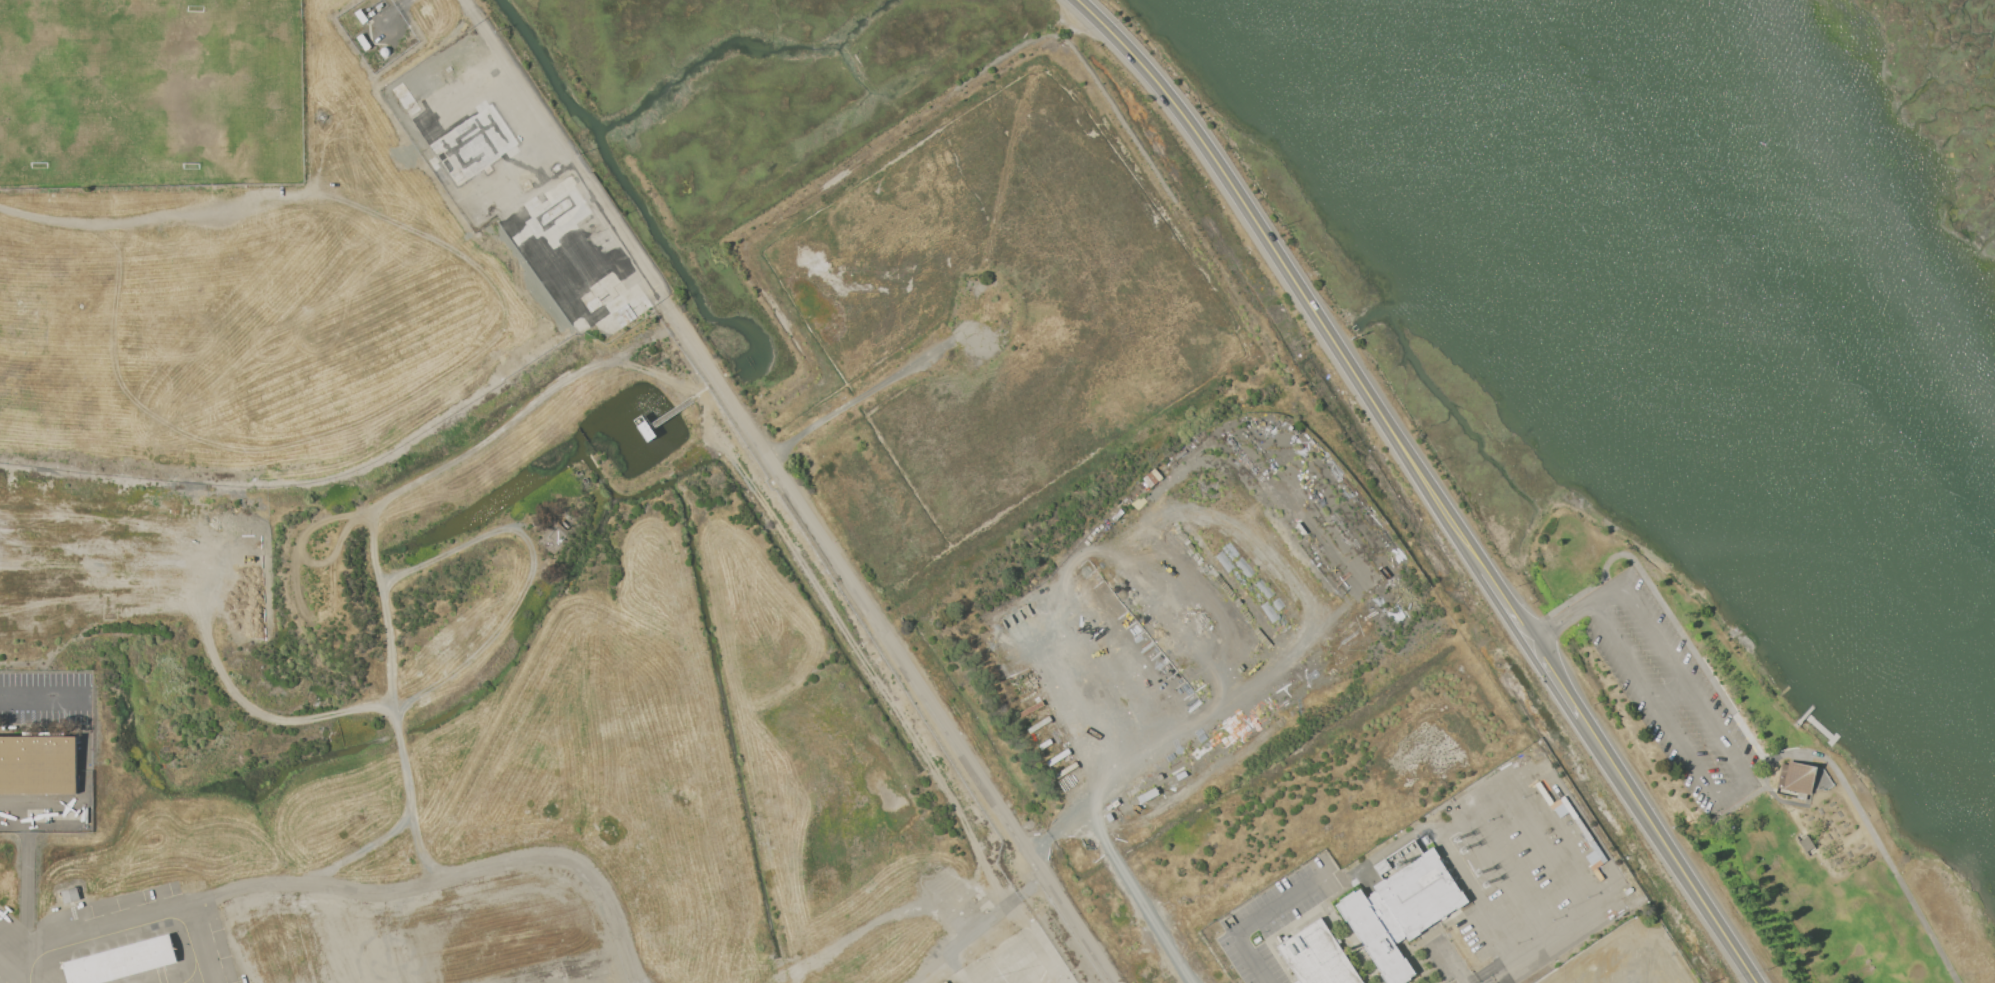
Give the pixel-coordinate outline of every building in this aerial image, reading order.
[(398,99),(409,91),(417,104),(407,111),(398,99)] [(492,103),(518,143),(472,174),(453,145),(461,140),(453,128),(473,114),(473,116),(492,103)] [(526,222),(575,190),(584,203),(553,223),(535,235),(526,222)] [(469,214),(485,204),(493,214),(477,225),(469,214)] [(532,254),(542,247),(551,260),(540,267),(532,254)] [(605,305),(621,294),(637,318),(621,328),(605,305)] [(585,304),(597,296),(603,305),(591,313),(585,304)] [(76,793),(0,792),(0,735),(77,736),(76,793)] [(1783,761),(1777,790),(1811,798),(1817,769),(1783,761)] [(1416,973),(1401,982),(1386,982),(1380,974),(1381,973),(1347,920),(1346,921),(1335,905),(1340,902),(1339,900),(1354,891),(1355,892),(1360,889),(1367,898),(1370,896),(1369,894),(1376,890),(1373,886),(1385,878),(1386,879),(1421,856),(1421,855),(1434,846),(1441,856),(1440,857),(1461,890),(1463,889),(1470,900),(1456,909),(1456,908),(1420,931),(1421,932),(1408,941),(1406,937),(1396,944),(1416,973)] [(60,891),(77,887),(80,899),(64,903),(60,891)] [(1321,917),(1364,982),(1300,982),(1276,946),(1321,917)] [(178,961),(97,982),(69,982),(64,962),(170,933),(178,961)] [(1663,957),(1680,982),(1624,982),(1663,957)]
